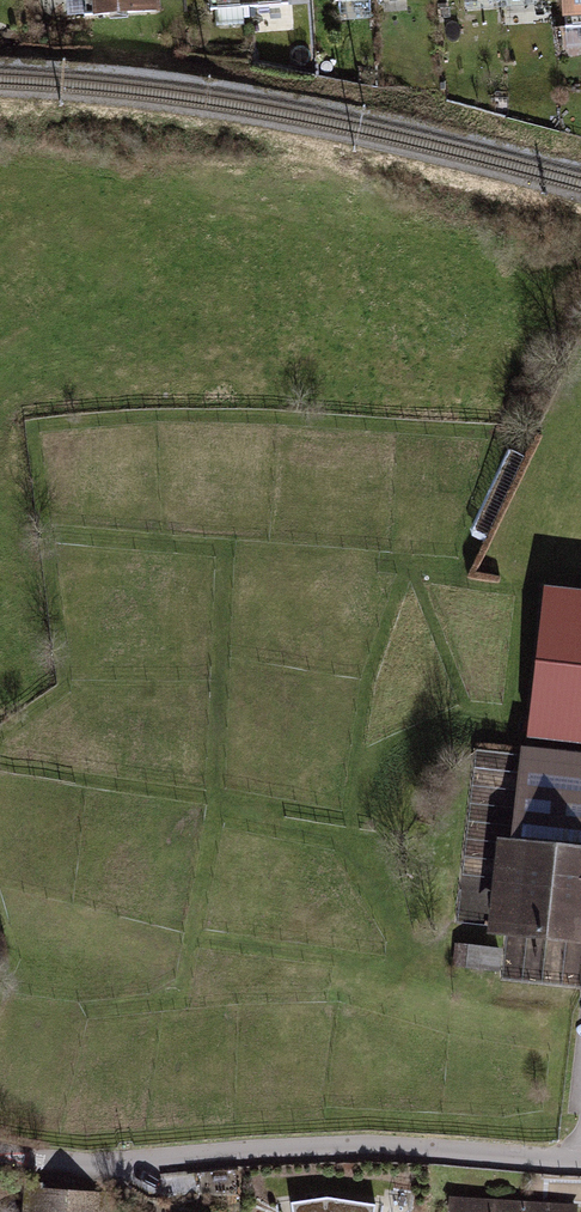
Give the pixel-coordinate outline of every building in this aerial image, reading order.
[(81,17),(157,16),(157,0),(81,0),(81,17)] [(203,10),(285,6),(284,0),(203,0),(203,10)] [(566,29),(580,28),(580,0),(564,0),(566,29)] [(538,589),(523,738),(580,744),(580,593),(538,589)] [(519,746),(509,839),(490,837),(480,930),(580,941),(580,753),(519,746)] [(31,1190),(29,1211),(112,1211),(113,1195),(31,1190)] [(444,1195),(443,1211),(580,1211),(580,1199),(444,1195)] [(292,1201),(294,1211),(374,1211),(375,1204),(329,1196),(292,1201)]
